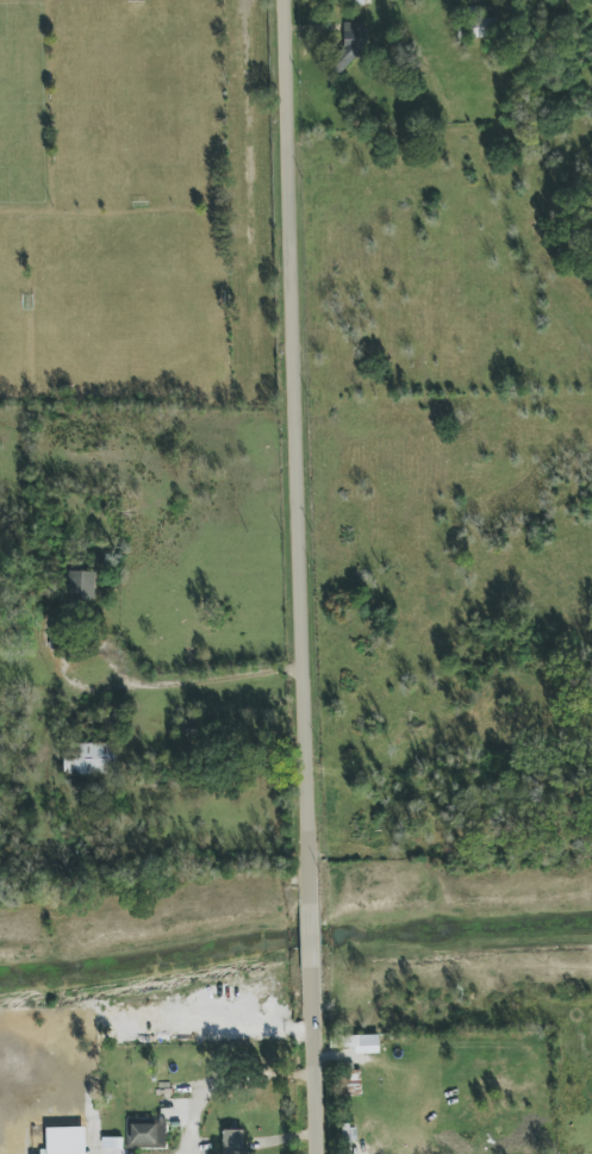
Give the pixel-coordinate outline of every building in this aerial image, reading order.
[(496,18),(473,19),(474,38),(496,37),(496,18)] [(365,22),(338,23),(340,72),(352,71),(352,55),(366,55),(365,22)] [(95,599),(96,572),(69,571),(68,598),(95,599)] [(115,775),(116,744),(65,743),(64,774),(115,775)] [(345,1047),(355,1047),(355,1054),(380,1053),(379,1035),(344,1036),(345,1047)] [(127,1149),(166,1148),(166,1118),(126,1119),(127,1149)] [(223,1131),(223,1153),(244,1153),(243,1130),(223,1131)]
